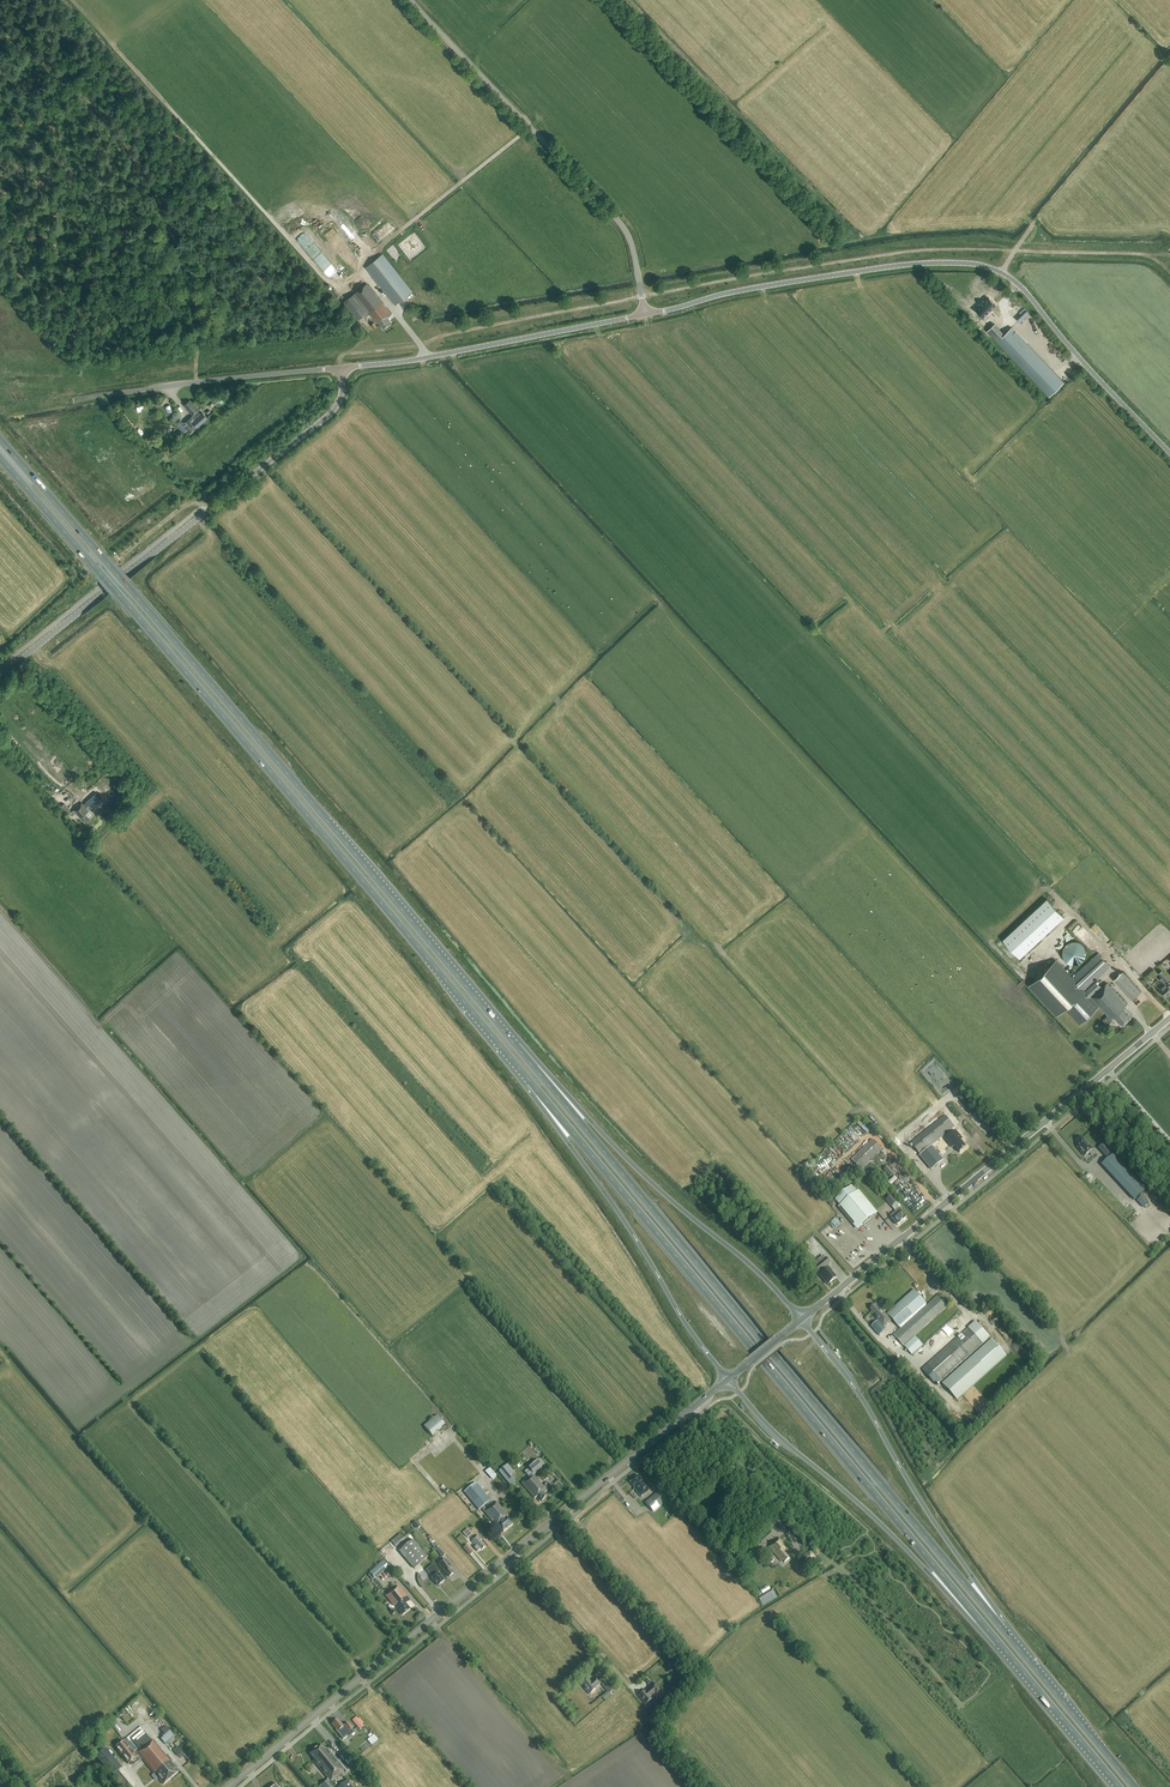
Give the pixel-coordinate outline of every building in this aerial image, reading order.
[(355,218),(362,224),(366,218),(360,213),(355,218)] [(379,227),(365,239),(372,247),(394,228),(388,221),(380,228),(379,227)] [(396,305),(411,293),(382,256),(366,268),(396,305)] [(984,280),(980,284),(981,285),(979,287),(983,291),(984,290),(991,298),(998,292),(990,283),(988,285),(984,280)] [(391,315),(367,284),(343,303),(358,321),(368,313),(378,324),(379,323),(384,330),(391,324),(387,318),(391,315)] [(983,317),(995,305),(989,298),(984,302),(983,302),(980,305),(981,305),(976,310),(983,317)] [(368,326),(370,332),(378,328),(376,323),(368,326)] [(991,336),(998,330),(994,325),(987,332),(991,336)] [(1064,383),(1012,328),(997,342),(1049,397),(1064,383)] [(188,422),(194,430),(196,427),(197,428),(208,418),(202,412),(201,414),(198,413),(197,412),(200,410),(193,403),(190,400),(184,405),(188,410),(187,411),(192,416),(186,422),(184,423),(185,425),(188,422)] [(189,434),(194,430),(188,422),(185,425),(183,426),(189,434)] [(93,761),(95,763),(102,757),(100,754),(93,761)] [(59,793),(52,786),(49,789),(63,804),(68,800),(61,792),(59,793)] [(96,792),(86,802),(92,808),(102,799),(96,792)] [(85,822),(89,819),(88,817),(92,814),(82,803),(73,810),(83,821),(84,821),(85,822)] [(68,815),(71,812),(64,804),(61,807),(68,815)] [(1020,958),(1064,917),(1047,898),(1003,939),(1020,958)] [(1074,965),(1080,964),(1084,960),(1086,956),(1086,951),(1083,946),(1079,942),(1074,941),(1069,942),(1065,946),(1063,951),(1063,956),(1065,960),(1069,964),(1074,965)] [(1110,966),(1098,953),(1072,977),(1056,960),(1028,985),(1057,1016),(1065,1009),(1079,1024),(1099,1006),(1108,1016),(1103,1020),(1108,1025),(1111,1021),(1110,1020),(1114,1016),(1122,1024),(1131,1016),(1124,1008),(1127,1004),(1107,983),(1102,987),(1101,986),(1101,987),(1095,980),(1110,966)] [(1169,993),(1169,987),(1167,983),(1169,981),(1169,979),(1162,970),(1159,973),(1162,977),(1160,980),(1164,985),(1159,989),(1165,997),(1169,993)] [(1133,1000),(1141,991),(1123,972),(1114,980),(1133,1000)] [(954,1128),(945,1116),(911,1144),(920,1155),(931,1146),(954,1128)] [(956,1131),(945,1139),(952,1148),(954,1146),(960,1153),(966,1148),(960,1141),(963,1139),(956,1131)] [(1085,1157),(1093,1150),(1088,1144),(1081,1137),(1076,1141),(1080,1146),(1077,1148),(1085,1157)] [(861,1170),(883,1150),(873,1139),(851,1160),(861,1170)] [(938,1142),(934,1144),(943,1155),(947,1152),(938,1142)] [(920,1155),(932,1169),(943,1160),(931,1146),(920,1155)] [(1100,1163),(1131,1200),(1144,1190),(1113,1152),(1100,1163)] [(890,1177),(895,1174),(888,1167),(884,1171),(890,1177)] [(890,1185),(897,1179),(894,1176),(888,1182),(890,1185)] [(858,1229),(876,1213),(859,1192),(858,1193),(852,1186),(835,1200),(841,1207),(840,1208),(858,1229)] [(897,1226),(907,1218),(899,1209),(902,1207),(891,1196),(886,1200),(896,1212),(890,1217),(897,1226)] [(1142,1196),(1136,1201),(1142,1208),(1148,1202),(1142,1196)] [(836,1227),(841,1222),(836,1217),(831,1221),(836,1227)] [(825,1258),(823,1255),(818,1260),(820,1262),(815,1267),(819,1273),(824,1269),(825,1271),(823,1274),(826,1277),(823,1279),(827,1285),(836,1278),(832,1272),(833,1272),(830,1268),(829,1268),(828,1266),(830,1263),(826,1258),(825,1258)] [(927,1306),(914,1292),(887,1316),(891,1320),(900,1330),(906,1324),(910,1321),(927,1306)] [(910,1321),(906,1324),(900,1330),(894,1335),(904,1346),(905,1347),(912,1355),(923,1346),(914,1336),(948,1306),(939,1295),(927,1306),(910,1321)] [(891,1320),(887,1316),(877,1304),(875,1306),(875,1305),(870,1309),(872,1312),(871,1313),(881,1324),(879,1325),(878,1325),(874,1329),(880,1337),(885,1332),(882,1329),(891,1320)] [(936,1385),(941,1381),(990,1337),(975,1322),(922,1370),(936,1385)] [(821,1331),(819,1333),(828,1345),(830,1343),(821,1331)] [(957,1400),(1007,1356),(991,1339),(942,1384),(957,1400)] [(913,1382),(918,1377),(903,1360),(898,1364),(913,1382)] [(432,1436),(445,1426),(437,1416),(424,1426),(432,1436)] [(528,1461),(523,1465),(527,1470),(532,1465),(528,1461)] [(547,1497),(544,1493),(547,1491),(534,1475),(543,1468),(538,1462),(530,1468),(534,1473),(521,1483),(534,1499),(538,1496),(542,1501),(547,1497)] [(493,1479),(498,1476),(493,1467),(488,1470),(493,1479)] [(644,1483),(638,1476),(630,1483),(635,1488),(634,1489),(641,1497),(651,1489),(645,1482),(644,1483)] [(490,1501),(476,1483),(464,1493),(479,1511),(481,1509),(484,1513),(485,1513),(495,1526),(497,1525),(503,1532),(513,1525),(506,1517),(508,1516),(497,1502),(493,1505),(490,1501)] [(667,1500),(659,1491),(645,1503),(653,1512),(667,1500)] [(769,1520),(771,1518),(769,1515),(770,1514),(765,1508),(761,1512),(766,1518),(762,1521),(766,1526),(767,1524),(765,1522),(768,1519),(769,1520)] [(467,1538),(472,1534),(467,1529),(463,1533),(467,1538)] [(396,1548),(409,1536),(407,1533),(403,1537),(400,1534),(391,1542),(396,1548)] [(481,1550),(485,1547),(480,1541),(481,1540),(478,1535),(471,1541),(475,1545),(474,1546),(475,1547),(474,1548),(477,1552),(480,1549),(481,1550)] [(789,1559),(784,1553),(788,1549),(779,1538),(768,1547),(774,1555),(775,1555),(781,1562),(782,1561),(784,1563),(789,1559)] [(415,1569),(428,1558),(413,1540),(399,1552),(415,1569)] [(470,1556),(474,1552),(467,1545),(463,1548),(470,1556)] [(439,1547),(436,1550),(443,1558),(446,1555),(439,1547)] [(822,1565),(810,1551),(803,1557),(809,1563),(812,1561),(818,1569),(822,1565)] [(445,1574),(449,1578),(454,1574),(451,1570),(452,1568),(445,1559),(438,1565),(445,1574)] [(375,1580),(389,1568),(383,1561),(369,1573),(370,1574),(374,1579),(375,1580)] [(444,1581),(438,1573),(439,1572),(433,1564),(426,1570),(431,1576),(432,1575),(433,1577),(432,1578),(438,1586),(444,1581)] [(410,1609),(406,1604),(410,1601),(398,1586),(386,1596),(396,1610),(397,1609),(402,1615),(410,1609)] [(601,1683),(596,1678),(591,1682),(588,1679),(581,1685),(585,1689),(584,1689),(589,1695),(597,1688),(596,1688),(601,1683)] [(617,1692),(614,1689),(615,1689),(607,1680),(601,1685),(608,1692),(602,1697),(605,1701),(611,1695),(612,1696),(617,1692)] [(655,1694),(656,1696),(662,1691),(654,1682),(649,1687),(650,1688),(646,1692),(645,1691),(639,1696),(646,1705),(648,1703),(650,1706),(656,1700),(652,1696),(655,1694)] [(357,1717),(353,1720),(360,1729),(365,1726),(357,1717)] [(333,1724),(332,1724),(337,1730),(336,1730),(344,1739),(347,1736),(349,1738),(356,1732),(353,1728),(348,1723),(344,1726),(338,1719),(336,1721),(335,1721),(333,1723),(333,1724)] [(166,1745),(174,1737),(165,1726),(161,1730),(163,1733),(161,1735),(163,1738),(161,1740),(166,1745)] [(115,1748),(129,1764),(137,1757),(139,1755),(163,1785),(179,1772),(153,1740),(137,1753),(135,1754),(124,1741),(115,1748)] [(325,1750),(321,1745),(310,1754),(315,1760),(313,1761),(328,1779),(321,1785),(323,1786),(333,1786),(329,1783),(344,1770),(326,1748),(325,1750)] [(180,1756),(183,1752),(186,1755),(190,1752),(185,1747),(183,1749),(179,1746),(175,1750),(180,1756)] [(96,1756),(112,1775),(121,1768),(106,1748),(96,1756)]
